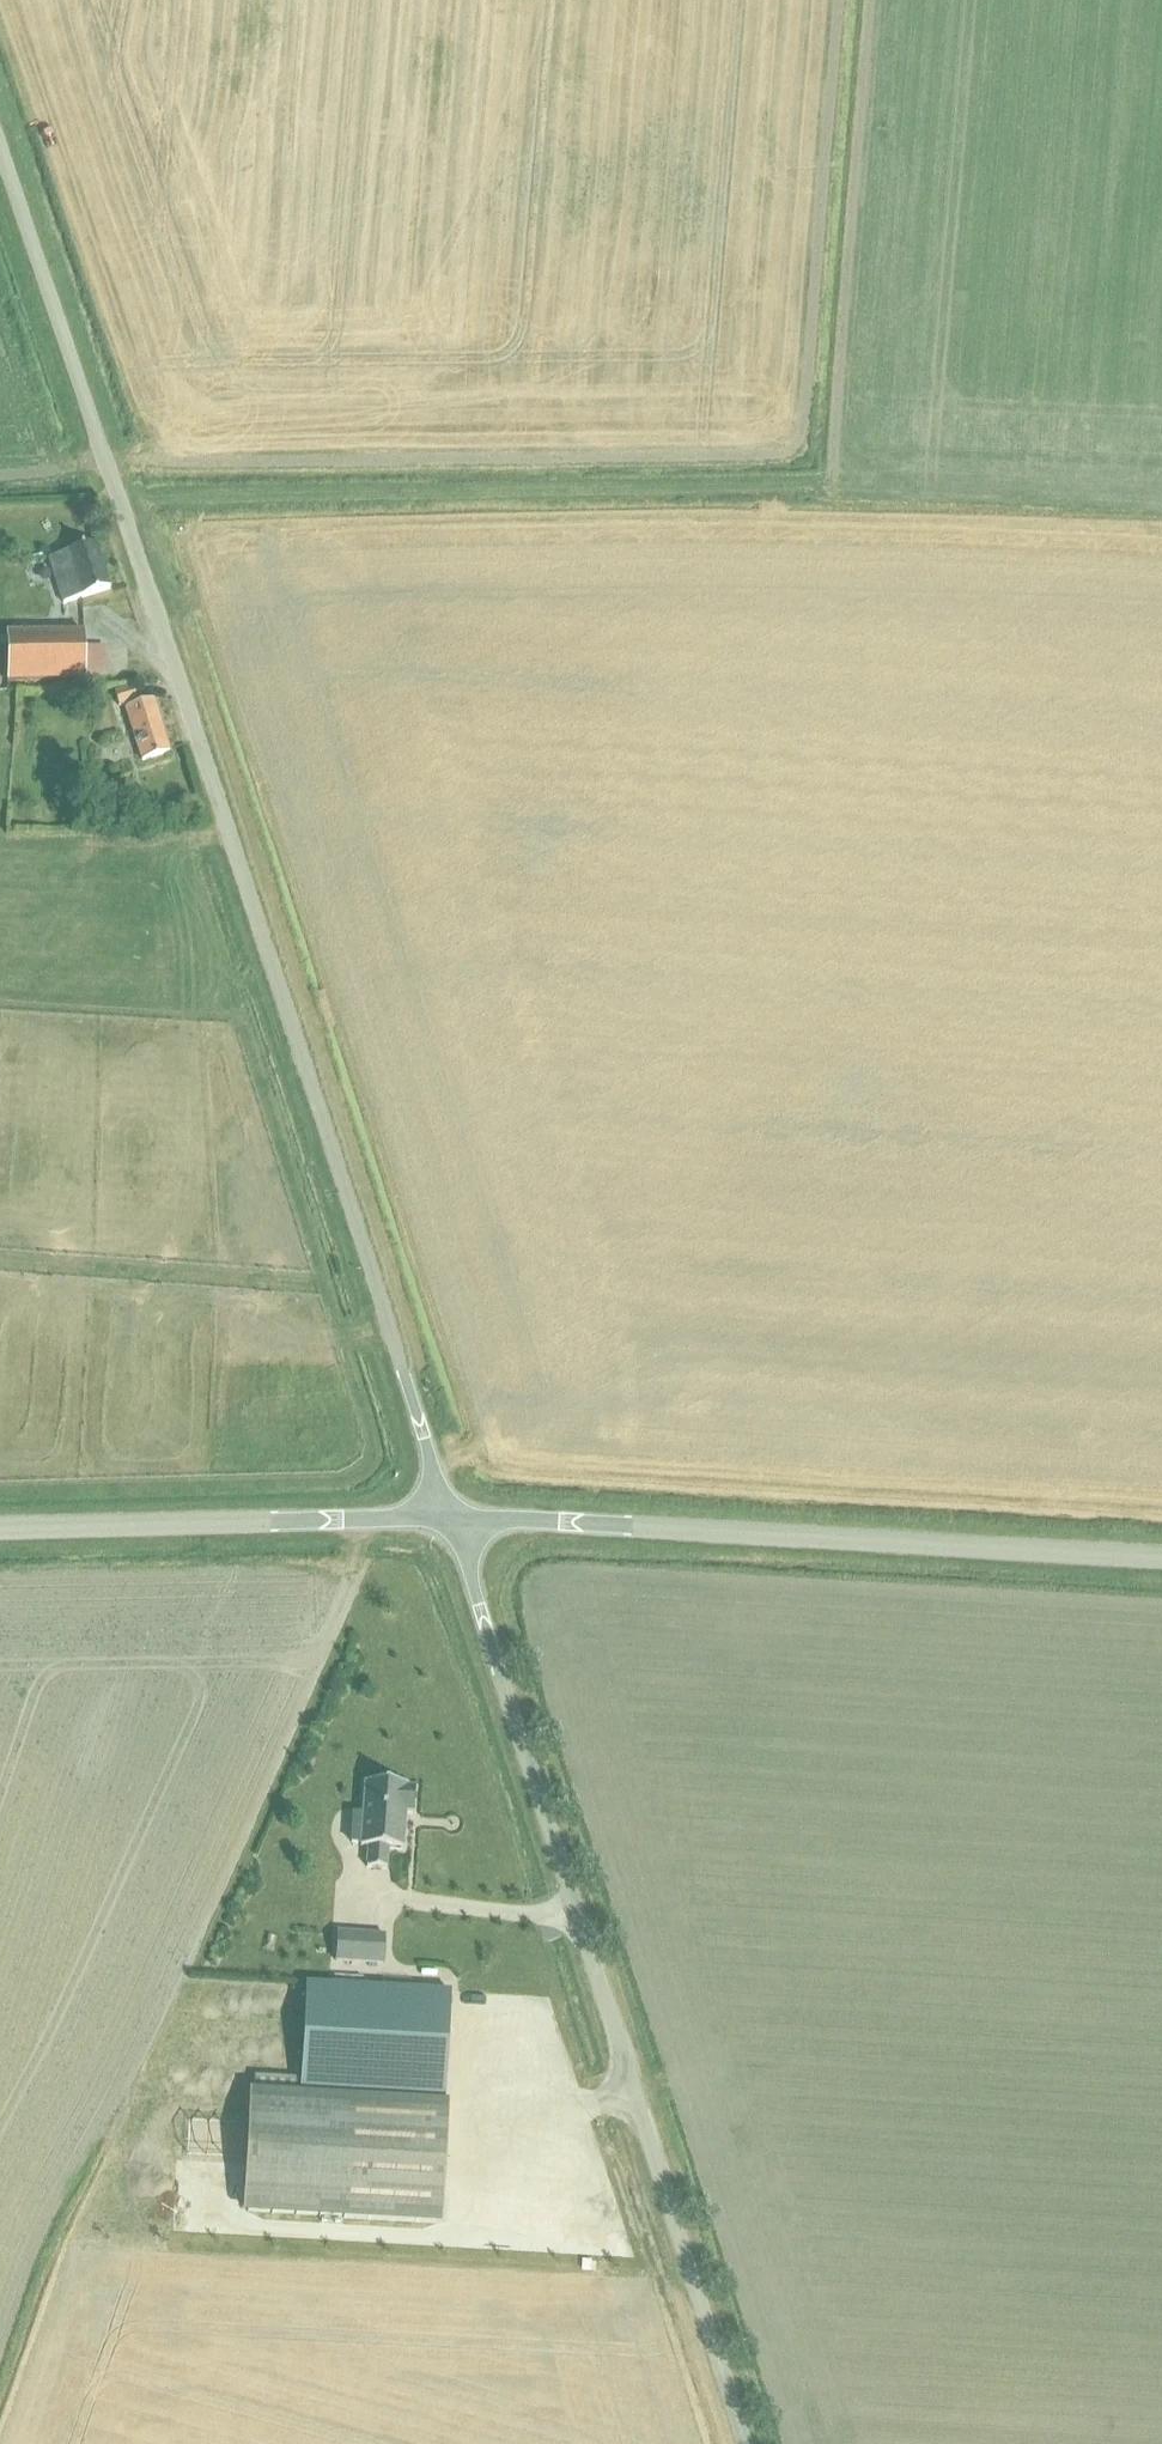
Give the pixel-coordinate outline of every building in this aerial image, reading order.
[(95,541),(49,556),(64,603),(110,588),(95,541)] [(104,647),(82,647),(81,630),(4,631),(5,682),(82,681),(104,680),(104,647)] [(133,688),(115,693),(119,706),(136,701),(133,688)] [(152,700),(125,709),(141,760),(167,752),(152,700)] [(403,1849),(406,1812),(413,1812),(414,1788),(407,1788),(407,1785),(365,1782),(363,1815),(354,1814),(352,1843),(361,1843),(361,1846),(368,1847),(367,1867),(387,1869),(389,1848),(403,1849)] [(336,1961),(384,1964),(386,1935),(338,1932),(336,1961)] [(304,1981),(298,2079),(253,2076),(246,2211),(436,2223),(444,2088),(448,1989),(304,1981)]
